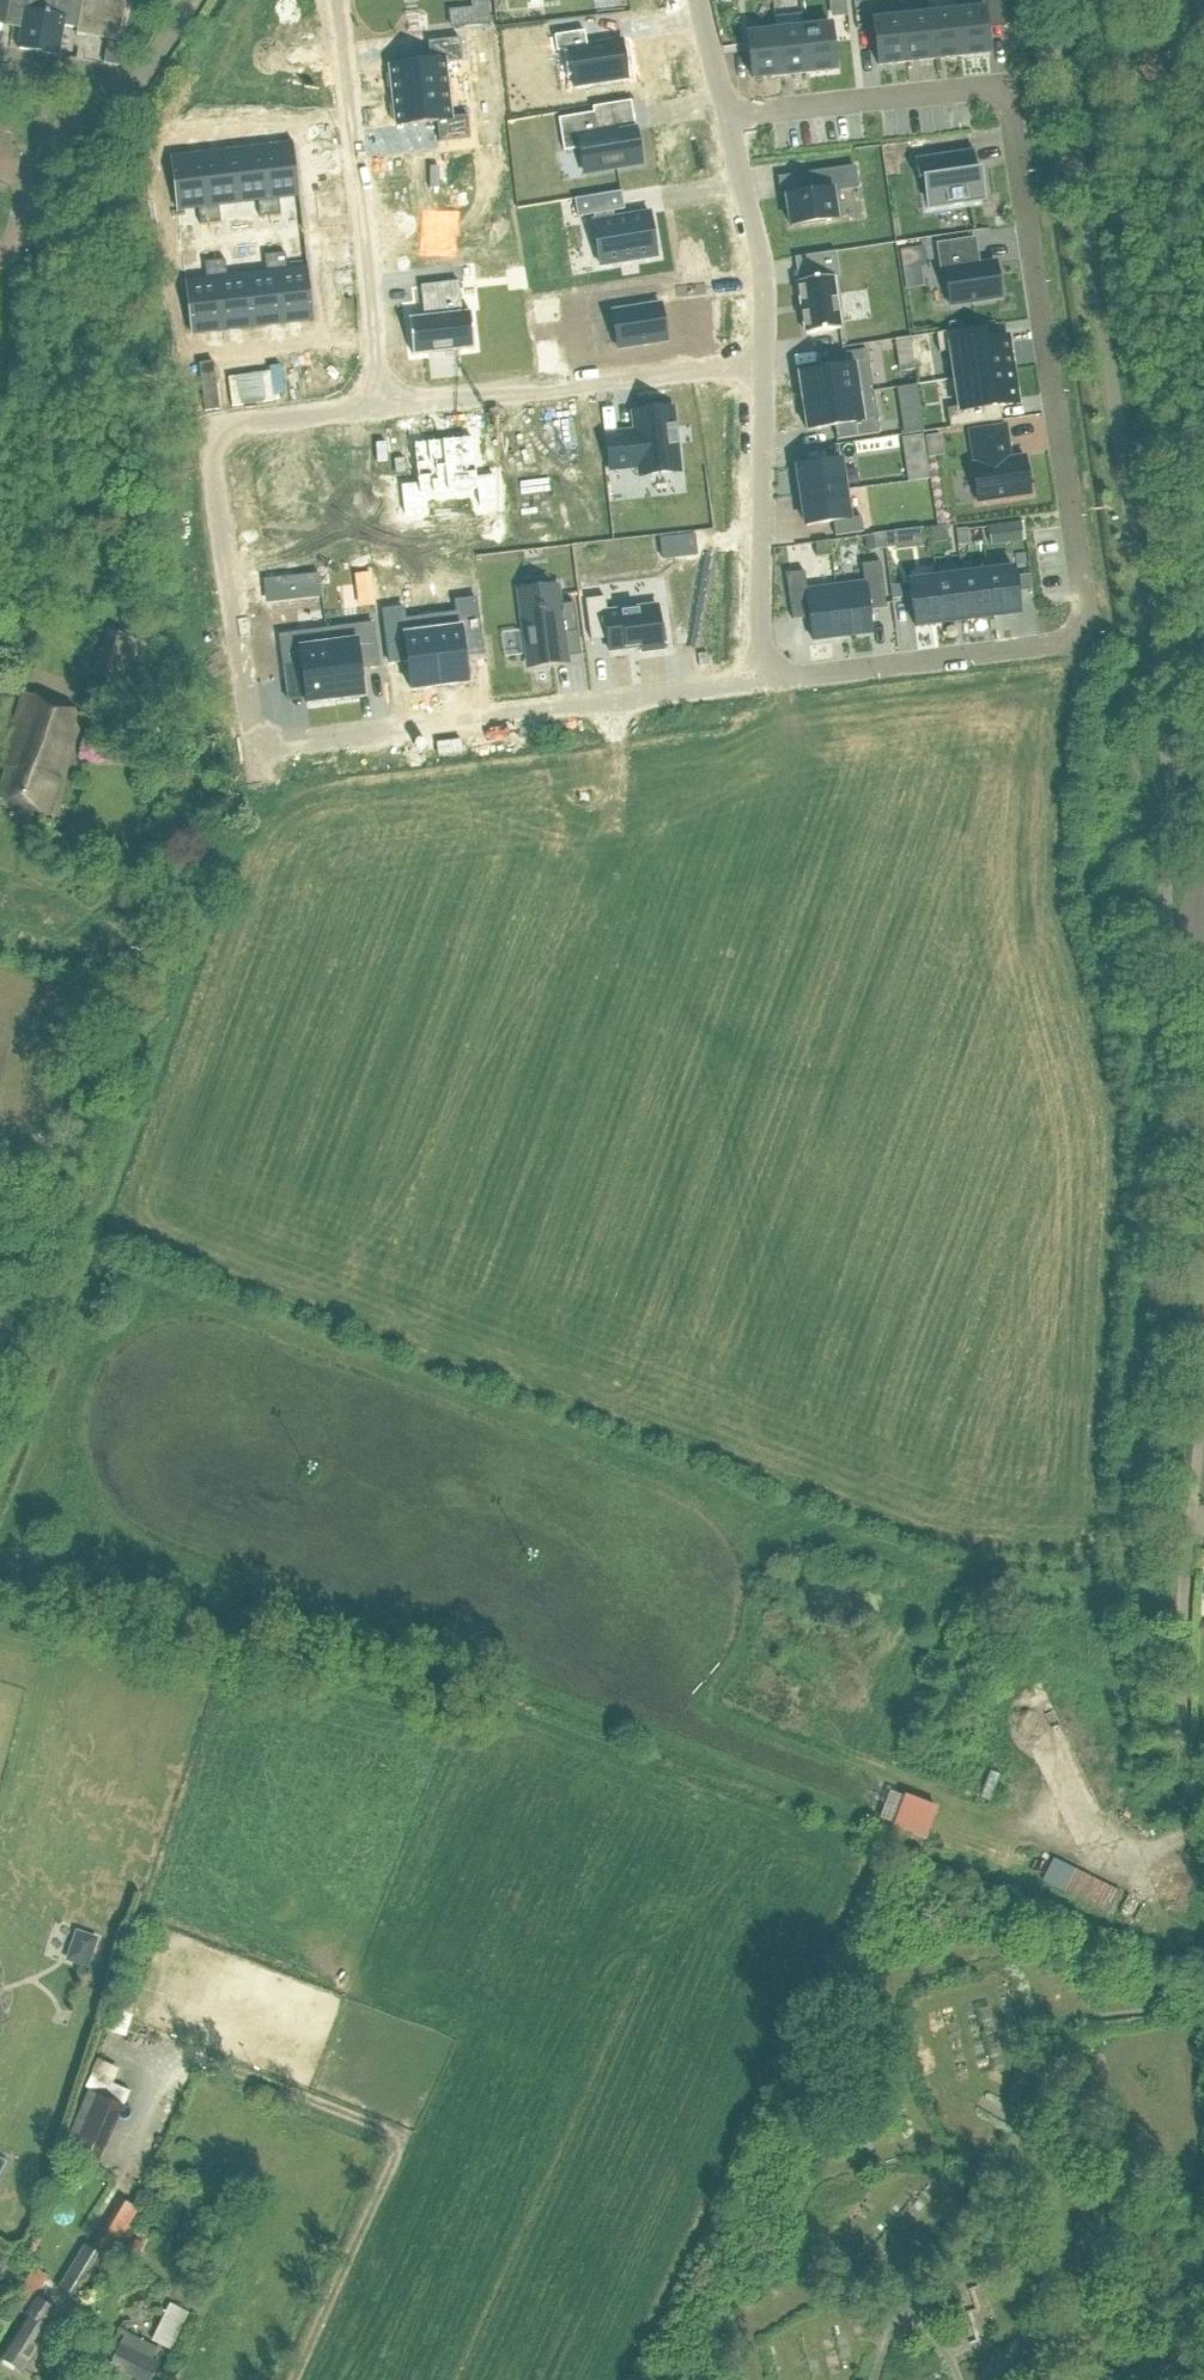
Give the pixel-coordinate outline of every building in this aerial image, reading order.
[(23,29),(20,49),(59,56),(64,27),(78,29),(77,35),(120,42),(128,0),(0,0),(0,25),(23,29)] [(832,22),(849,21),(846,0),(830,0),(832,22)] [(956,12),(961,57),(989,54),(983,0),(968,0),(969,10),(956,12)] [(991,12),(1004,11),(1003,0),(989,0),(991,12)] [(934,60),(961,57),(956,12),(929,14),(934,60)] [(934,60),(929,14),(902,17),(907,63),(934,60)] [(907,63),(902,17),(874,20),(878,66),(907,63)] [(831,25),(803,28),(808,74),(836,71),(831,25)] [(781,76),(808,74),(803,28),(776,31),(781,76)] [(752,80),(781,76),(776,31),(748,34),(752,80)] [(584,32),(555,37),(557,52),(568,50),(574,87),(627,79),(621,41),(587,47),(584,32)] [(391,74),(386,75),(388,89),(393,89),(394,97),(448,91),(445,64),(462,61),(459,39),(428,42),(430,62),(390,67),(391,74)] [(394,105),(390,106),(391,120),(396,119),(397,127),(437,122),(439,142),(470,139),(468,116),(451,118),(448,91),(394,97),(394,105)] [(593,113),(559,119),(564,152),(580,149),(584,173),(641,164),(638,144),(637,144),(635,130),(616,133),(615,128),(598,131),(595,113),(593,113)] [(293,144),(263,148),(271,217),(281,216),(280,207),(279,199),(300,197),(293,142),(292,142),(293,144)] [(263,148),(233,151),(239,204),(258,201),(260,218),(271,217),(263,148)] [(977,170),(974,150),(914,159),(918,180),(922,180),(927,210),(986,201),(983,177),(981,169),(977,170)] [(233,151),(203,155),(211,224),(221,223),(219,206),(239,204),(233,151)] [(203,155),(172,158),(178,211),(199,208),(200,225),(211,224),(203,155)] [(397,212),(460,205),(455,158),(421,162),(423,180),(394,183),(397,212)] [(810,194),(786,197),(791,227),(843,219),(838,190),(858,187),(855,167),(807,175),(810,194)] [(621,192),(575,200),(578,218),(594,215),(595,223),(593,223),(600,266),(657,256),(650,213),(614,219),(613,212),(624,210),(621,192)] [(465,252),(460,205),(397,212),(400,241),(429,237),(431,255),(465,252)] [(978,266),(978,261),(974,240),(938,245),(942,273),(945,273),(950,305),(1001,297),(996,263),(978,266)] [(903,269),(918,266),(926,265),(923,247),(900,251),(903,269)] [(285,254),(275,255),(283,324),(313,320),(313,323),(314,323),(308,268),(287,271),(285,254)] [(267,273),(247,275),(253,327),(283,324),(275,255),(265,256),(267,273)] [(225,260),(215,262),(223,331),(253,327),(247,275),(227,278),(225,260)] [(187,282),(186,282),(192,334),(223,331),(215,262),(205,263),(207,280),(187,282)] [(813,280),(798,282),(806,334),(840,329),(831,266),(811,269),(813,280)] [(424,317),(408,319),(413,356),(474,349),(470,312),(462,313),(458,282),(421,286),(423,304),(427,304),(429,317),(424,317)] [(661,306),(612,314),(618,348),(666,340),(661,306)] [(951,351),(955,380),(1012,371),(1007,338),(978,342),(976,328),(936,334),(939,353),(951,351)] [(559,369),(557,349),(536,352),(538,372),(559,369)] [(826,370),(798,374),(803,402),(859,394),(855,365),(868,363),(866,350),(824,357),(826,370)] [(990,423),(988,408),(1017,404),(1012,371),(955,380),(959,408),(947,410),(950,429),(990,423)] [(916,385),(900,388),(907,434),(924,432),(916,385)] [(859,394),(803,402),(807,431),(834,427),(836,440),(879,433),(877,420),(864,422),(859,394)] [(636,433),(607,436),(611,469),(640,466),(641,475),(679,471),(676,444),(678,444),(676,427),(674,428),(672,409),(634,413),(636,433)] [(1030,495),(1025,457),(1010,459),(1005,426),(969,431),(974,464),(973,465),(978,502),(1030,495)] [(451,439),(443,440),(449,494),(476,491),(478,508),(499,506),(495,474),(478,476),(473,436),(465,437),(465,432),(451,434),(451,439)] [(905,460),(926,457),(923,435),(902,438),(905,460)] [(417,483),(400,485),(403,516),(424,514),(422,497),(449,494),(443,440),(435,441),(434,436),(420,437),(421,442),(413,443),(417,483)] [(797,467),(802,497),(845,490),(840,461),(797,467)] [(845,490),(802,497),(806,526),(833,522),(835,536),(864,532),(861,517),(849,519),(845,490)] [(956,531),(958,545),(967,544),(966,530),(956,531)] [(886,548),(895,547),(893,533),(884,534),(886,548)] [(661,558),(674,556),(698,554),(695,535),(672,537),(659,539),(661,558)] [(831,556),(829,541),(815,543),(817,557),(831,556)] [(107,558),(126,564),(130,549),(112,543),(107,558)] [(864,584),(836,587),(842,636),(872,632),(869,611),(886,608),(881,562),(862,565),(864,584)] [(388,567),(372,568),(376,598),(391,596),(388,567)] [(1014,569),(986,572),(993,616),(1020,613),(1014,569)] [(842,636),(836,587),(808,591),(805,572),(787,574),(792,621),(810,618),(812,640),(842,636)] [(961,576),(967,620),(993,616),(986,572),(961,576)] [(370,574),(356,576),(357,585),(371,583),(370,574)] [(942,623),(967,620),(961,576),(936,579),(942,623)] [(1020,577),(1022,591),(1032,590),(1030,576),(1020,577)] [(479,577),(465,579),(467,596),(481,594),(479,577)] [(290,578),(247,583),(250,602),(292,597),(290,578)] [(942,623),(936,579),(909,582),(915,626),(942,623)] [(605,598),(585,601),(591,641),(608,639),(609,651),(640,647),(641,652),(663,649),(662,644),(667,643),(664,623),(660,624),(657,606),(607,613),(605,598)] [(457,614),(431,617),(440,688),(468,684),(465,656),(483,654),(476,599),(455,602),(457,614)] [(561,605),(522,610),(529,666),(567,661),(566,657),(563,633),(577,631),(574,603),(561,605)] [(404,608),(383,611),(390,666),(408,663),(411,691),(440,688),(431,617),(405,620),(404,608)] [(373,624),(326,630),(336,701),(364,697),(360,668),(378,666),(373,624)] [(131,672),(141,640),(109,629),(93,675),(126,687),(127,685),(133,687),(137,674),(131,672)] [(326,630),(280,636),(285,678),(303,676),(306,699),(307,705),(336,701),(326,630)] [(83,714),(26,695),(1,769),(8,771),(0,794),(0,799),(48,816),(83,714)] [(908,1797),(898,1824),(925,1835),(936,1807),(908,1797)] [(1077,1903),(1118,1922),(1129,1898),(1088,1879),(1077,1903)] [(82,1936),(77,1956),(96,1961),(101,1942),(82,1936)] [(126,2091),(133,2077),(116,2069),(109,2082),(126,2091)] [(101,2086),(77,2141),(105,2153),(129,2098),(101,2086)] [(97,2249),(84,2242),(57,2287),(81,2301),(82,2301),(136,2211),(124,2204),(97,2249)] [(24,2372),(50,2329),(47,2327),(57,2310),(34,2296),(23,2313),(25,2314),(0,2354),(0,2357),(24,2372)] [(169,2303),(154,2338),(172,2346),(187,2311),(169,2303)] [(130,2351),(119,2373),(134,2379),(148,2379),(157,2364),(130,2351)]
